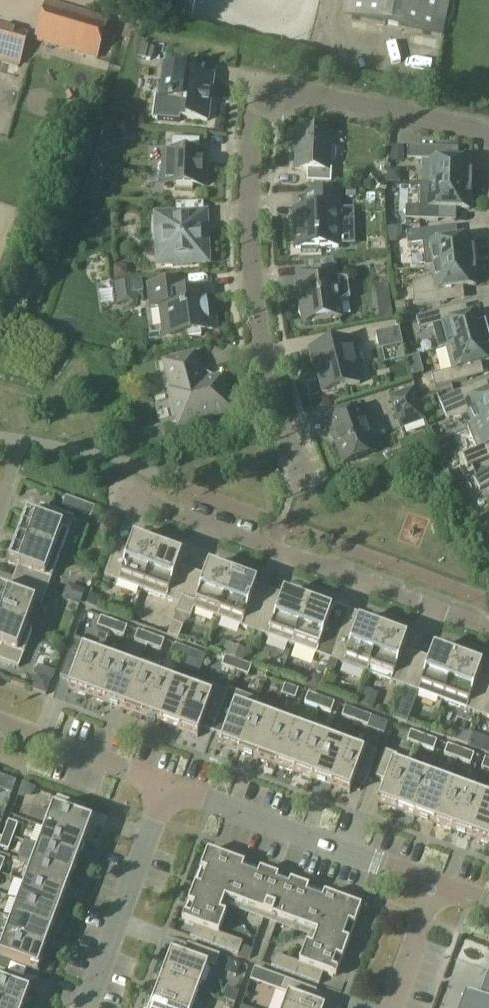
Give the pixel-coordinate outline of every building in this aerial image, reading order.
[(452,0),(345,0),(341,15),(444,37),(452,0)] [(97,60),(109,19),(45,1),(34,41),(97,60)] [(28,34),(0,27),(0,60),(20,65),(28,34)] [(141,45),(138,59),(139,59),(151,61),(154,51),(154,49),(141,45)] [(207,121),(213,79),(185,75),(186,69),(164,66),(160,96),(156,95),(153,119),(179,122),(180,117),(207,121)] [(318,133),(318,129),(315,126),(306,126),(303,128),(303,132),(299,132),(298,155),(296,155),(295,169),(307,170),(307,182),(331,183),(332,169),(328,169),(330,133),(318,133)] [(199,161),(200,140),(171,139),(171,154),(165,154),(164,185),(204,186),(205,162),(199,161)] [(404,162),(404,147),(393,147),(392,162),(404,162)] [(433,161),(433,184),(470,185),(471,162),(440,161),(441,148),(408,147),(407,160),(433,161)] [(433,184),(422,184),(421,207),(406,207),(406,220),(438,221),(439,208),(469,210),(470,185),(433,184)] [(296,249),(339,248),(338,211),(340,211),(339,194),(307,194),(307,210),(295,211),(296,249)] [(205,242),(204,215),(203,202),(176,202),(177,216),(158,217),(158,223),(155,223),(155,236),(159,236),(160,257),(173,257),(173,266),(194,264),(194,261),(206,260),(206,256),(209,256),(209,242),(205,242)] [(401,227),(387,227),(388,242),(395,242),(401,234),(401,227)] [(425,267),(432,266),(473,262),(471,238),(440,241),(439,229),(406,233),(408,245),(423,244),(425,267)] [(473,262),(432,266),(433,278),(425,279),(412,285),(414,305),(447,301),(445,289),(476,286),(473,262)] [(116,278),(127,277),(126,266),(115,266),(116,278)] [(304,322),(341,317),(339,304),(351,300),(348,280),(336,278),(334,270),(298,275),(304,322)] [(142,279),(114,283),(117,305),(138,302),(137,293),(143,292),(142,279)] [(185,295),(184,282),(148,287),(150,306),(162,305),(166,336),(214,329),(209,291),(185,295)] [(391,301),(378,303),(380,319),(393,318),(391,301)] [(441,325),(447,347),(487,337),(481,314),(451,321),(448,309),(417,318),(420,330),(441,325)] [(118,323),(143,318),(141,310),(117,315),(118,323)] [(381,349),(402,344),(399,329),(377,333),(381,349)] [(487,337),(447,347),(453,370),(432,376),(435,388),(467,380),(464,368),(488,361),(488,343),(487,337)] [(356,366),(358,366),(352,339),(309,349),(314,366),(316,366),(323,393),(360,384),(356,366)] [(209,381),(199,376),(194,356),(166,363),(174,391),(171,392),(180,425),(231,410),(222,378),(209,381)] [(474,425),(488,419),(488,393),(474,399),(469,388),(439,401),(447,419),(462,418),(469,415),(474,425)] [(386,389),(359,397),(367,424),(394,416),(386,389)] [(400,420),(423,411),(419,401),(415,389),(392,397),(400,420)] [(344,463),(376,452),(360,409),(328,420),(344,463)] [(467,428),(477,450),(463,456),(468,468),(488,458),(488,419),(474,425),(467,428)] [(152,428),(140,431),(143,443),(156,439),(152,428)] [(473,479),(480,490),(488,484),(488,470),(473,479)] [(65,497),(61,507),(75,512),(79,502),(65,497)] [(21,540),(61,555),(74,517),(45,506),(40,519),(27,514),(20,533),(23,534),(21,540)] [(142,590),(158,548),(133,539),(129,552),(115,547),(105,576),(142,590)] [(47,592),(61,555),(21,540),(19,546),(16,545),(9,563),(23,568),(18,581),(47,592)] [(177,613),(191,574),(178,570),(182,557),(158,548),(142,590),(180,604),(177,612),(177,613)] [(217,618),(233,575),(208,566),(204,579),(191,574),(177,613),(191,618),(194,609),(217,618)] [(255,632),(266,602),(253,597),(257,584),(233,575),(217,618),(255,632)] [(47,592),(18,581),(13,594),(0,589),(0,617),(27,627),(36,603),(42,605),(47,592)] [(75,585),(69,599),(79,603),(84,589),(75,585)] [(97,608),(101,598),(90,594),(86,604),(97,608)] [(292,645),(295,639),(308,603),(284,594),(279,607),(266,602),(255,632),(252,641),(258,643),(262,634),(292,645)] [(330,659),(348,609),(335,605),(332,612),(308,603),(295,639),(319,648),(317,654),(330,659)] [(368,673),(383,631),(359,622),(361,614),(348,609),(330,659),(368,673)] [(27,627),(0,617),(0,660),(19,667),(33,630),(27,627)] [(111,632),(114,622),(101,617),(97,627),(111,632)] [(114,622),(111,632),(124,637),(127,627),(114,622)] [(179,639),(183,626),(173,622),(168,635),(179,639)] [(148,645),(151,636),(138,631),(135,640),(148,645)] [(405,687),(416,657),(403,652),(407,640),(383,631),(368,673),(370,667),(394,676),(392,682),(405,687)] [(151,636),(148,645),(161,650),(165,641),(151,636)] [(87,697),(101,658),(83,651),(86,642),(75,638),(61,676),(72,680),(68,690),(87,697)] [(185,659),(189,649),(175,645),(172,654),(185,659)] [(243,663),(248,651),(240,648),(235,660),(243,663)] [(189,649),(185,659),(198,664),(202,654),(189,649)] [(445,695),(458,658),(434,649),(429,662),(416,657),(405,687),(418,691),(419,692),(421,686),(445,695)] [(235,671),(239,661),(225,657),(222,666),(235,671)] [(105,703),(119,664),(101,658),(87,697),(105,703)] [(488,690),(488,684),(478,680),(482,667),(458,658),(445,695),(469,703),(467,709),(480,714),(488,690)] [(330,659),(324,674),(332,677),(337,662),(330,659)] [(239,661),(235,671),(248,676),(252,666),(239,661)] [(124,710),(138,671),(119,664),(105,703),(124,710)] [(142,717),(156,678),(138,671),(124,710),(142,717)] [(319,690),(323,678),(317,675),(310,678),(308,686),(319,690)] [(161,724),(176,685),(156,678),(142,717),(161,724)] [(179,730),(194,691),(176,685),(161,724),(179,730)] [(286,685),(282,695),(295,699),(299,690),(286,685)] [(405,687),(394,718),(407,723),(418,691),(405,687)] [(363,688),(357,704),(371,709),(377,693),(363,688)] [(480,714),(488,718),(488,690),(480,714)] [(194,691),(179,730),(198,737),(201,729),(212,733),(223,702),(194,691)] [(318,708),(322,698),(308,693),(305,703),(318,708)] [(322,698),(318,708),(331,713),(335,703),(322,698)] [(239,752),(253,713),(235,707),(220,746),(239,752)] [(355,721),(359,712),(345,707),(342,717),(355,721)] [(359,712),(355,721),(368,726),(372,717),(359,712)] [(258,759),(273,720),(253,713),(239,752),(258,759)] [(276,766),(291,727),(273,720),(258,759),(276,766)] [(294,773),(309,734),(291,727),(276,766),(294,773)] [(421,746),(424,736),(411,731),(407,741),(421,746)] [(312,779),(327,740),(309,734),(294,773),(312,779)] [(346,747),(331,786),(350,793),(356,777),(367,782),(382,739),(371,735),(367,748),(366,748),(364,754),(346,747)] [(424,736),(421,746),(434,751),(437,741),(424,736)] [(331,786),(346,747),(327,740),(312,779),(331,786)] [(458,759),(461,750),(448,745),(444,754),(458,759)] [(461,750),(458,759),(471,764),(474,755),(461,750)] [(397,810),(411,771),(394,765),(397,756),(385,751),(375,777),(386,782),(378,804),(397,810)] [(415,817),(429,778),(411,771),(397,810),(415,817)] [(434,824),(448,785),(429,778),(415,817),(434,824)] [(452,831),(466,792),(448,785),(434,824),(452,831)] [(471,838),(485,799),(466,792),(452,831),(471,838)] [(487,793),(485,799),(471,838),(488,844),(488,794),(487,793)] [(46,828),(85,842),(92,823),(78,818),(82,806),(58,796),(46,828)] [(4,834),(14,837),(19,824),(9,820),(4,834)] [(78,861),(85,842),(46,828),(39,847),(78,861)] [(14,837),(4,834),(0,846),(0,847),(9,850),(14,837)] [(72,879),(78,861),(39,847),(32,865),(72,879)] [(362,908),(208,852),(182,921),(195,926),(191,937),(238,955),(243,943),(219,934),(226,915),(220,913),(225,899),(317,933),(312,946),(307,944),(300,964),(276,955),(272,967),(319,984),(324,973),(336,977),(362,908)] [(65,897),(72,879),(32,865),(26,883),(65,897)] [(58,915),(65,897),(26,883),(19,901),(58,915)] [(52,933),(58,915),(19,901),(12,919),(52,933)] [(45,952),(52,933),(12,919),(5,938),(45,952)] [(45,952),(5,938),(0,953),(0,957),(38,971),(45,952)] [(162,976),(199,990),(208,965),(215,967),(219,955),(188,944),(184,955),(171,951),(162,976)] [(239,973),(242,964),(229,959),(226,968),(239,973)] [(255,969),(251,980),(259,984),(264,972),(255,969)] [(11,1007),(24,1007),(30,993),(23,991),(27,980),(0,970),(0,1004),(11,1007)] [(488,972),(478,1000),(469,997),(464,1007),(488,1007),(488,972)] [(199,990),(162,976),(153,1001),(172,1007),(192,1007),(199,990)] [(325,1007),(312,1003),(317,991),(275,976),(270,988),(288,994),(283,1007),(325,1007)]
